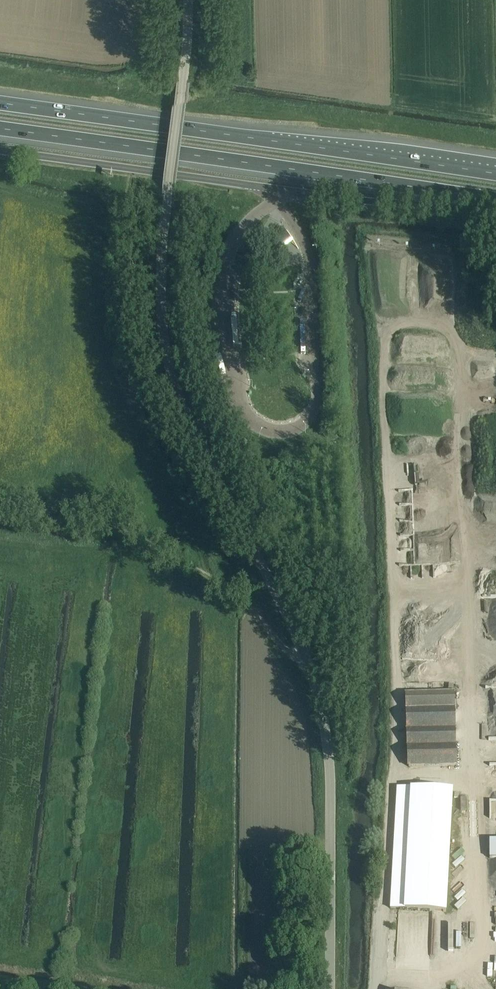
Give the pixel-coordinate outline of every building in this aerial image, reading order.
[(284,229),(268,241),(278,253),(293,241),(284,229)] [(309,325),(300,325),(299,352),(307,352),(309,325)] [(455,689),(406,691),(409,766),(457,765),(455,689)] [(397,788),(390,908),(486,914),(492,819),(451,816),(452,791),(397,788)]
